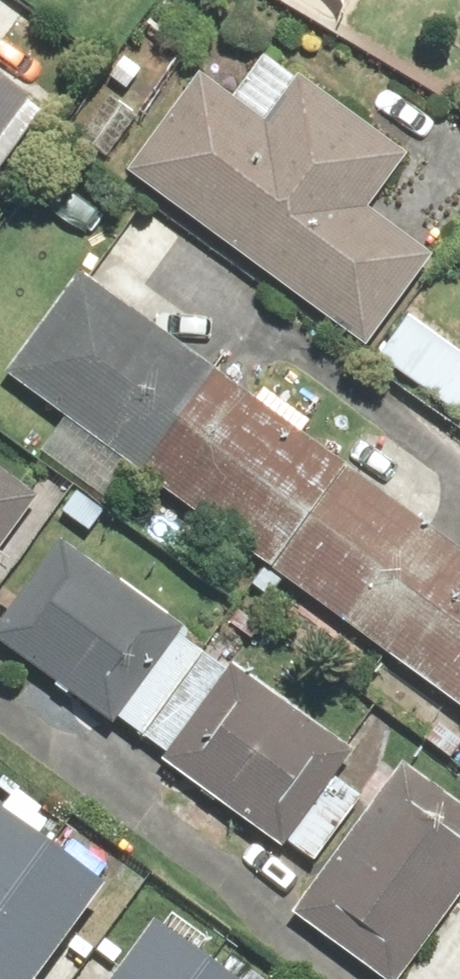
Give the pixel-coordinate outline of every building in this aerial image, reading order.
[(345,23),(360,0),(312,0),(345,23)] [(201,83),(129,174),(362,357),(439,259),(369,203),(404,158),(297,75),(256,127),(201,83)] [(25,108),(0,87),(0,139),(25,108)] [(144,125),(112,93),(73,134),(105,165),(144,125)] [(271,573),(346,472),(79,275),(5,376),(68,423),(44,454),(108,501),(131,470),(271,573)] [(459,337),(419,306),(379,357),(457,417),(459,413),(459,337)] [(271,573),(459,713),(459,556),(346,472),(271,573)] [(34,504),(0,477),(0,547),(34,504)] [(113,730),(182,637),(49,538),(0,603),(0,646),(113,730)] [(351,755),(229,666),(158,764),(280,853),(351,755)] [(400,766),(288,914),(373,978),(402,978),(459,903),(459,811),(400,766)] [(102,893),(92,885),(106,867),(70,840),(56,858),(35,842),(52,820),(14,792),(0,811),(0,978),(37,978),(102,893)] [(151,928),(112,978),(259,978),(175,914),(160,934),(151,928)]
